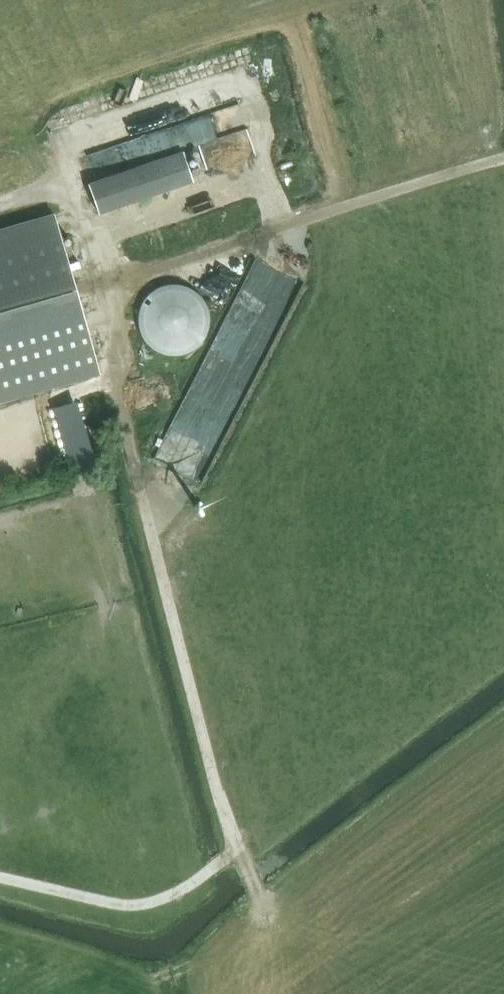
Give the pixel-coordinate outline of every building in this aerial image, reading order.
[(205,132),(251,122),(248,106),(202,116),(205,132)] [(180,122),(149,129),(153,146),(184,140),(180,122)] [(99,212),(194,180),(184,150),(89,182),(99,212)] [(72,275),(53,211),(0,227),(0,400),(99,371),(72,275)] [(203,339),(205,336),(207,333),(207,331),(208,329),(209,327),(209,324),(210,321),(210,318),(210,316),(209,313),(208,309),(207,306),(206,304),(205,302),(204,299),(201,296),(199,293),(197,292),(195,290),(193,288),(189,286),(187,285),(185,285),(182,284),(177,283),(172,283),(169,283),(165,284),(162,285),(159,286),(155,288),(151,291),(148,293),(146,296),(144,298),(143,300),(141,303),(140,306),(139,310),(138,314),(138,318),(138,321),(138,324),(139,327),(140,329),(141,333),(142,335),(143,338),(145,341),(147,343),(149,344),(151,347),(154,349),(156,350),(159,352),(161,352),(165,353),(168,354),(171,354),(174,355),(178,354),(181,354),(183,353),(187,352),(190,351),(192,350),(194,348),(197,346),(199,344),(202,341),(203,339)] [(153,467),(201,485),(212,456),(163,438),(153,467)]
